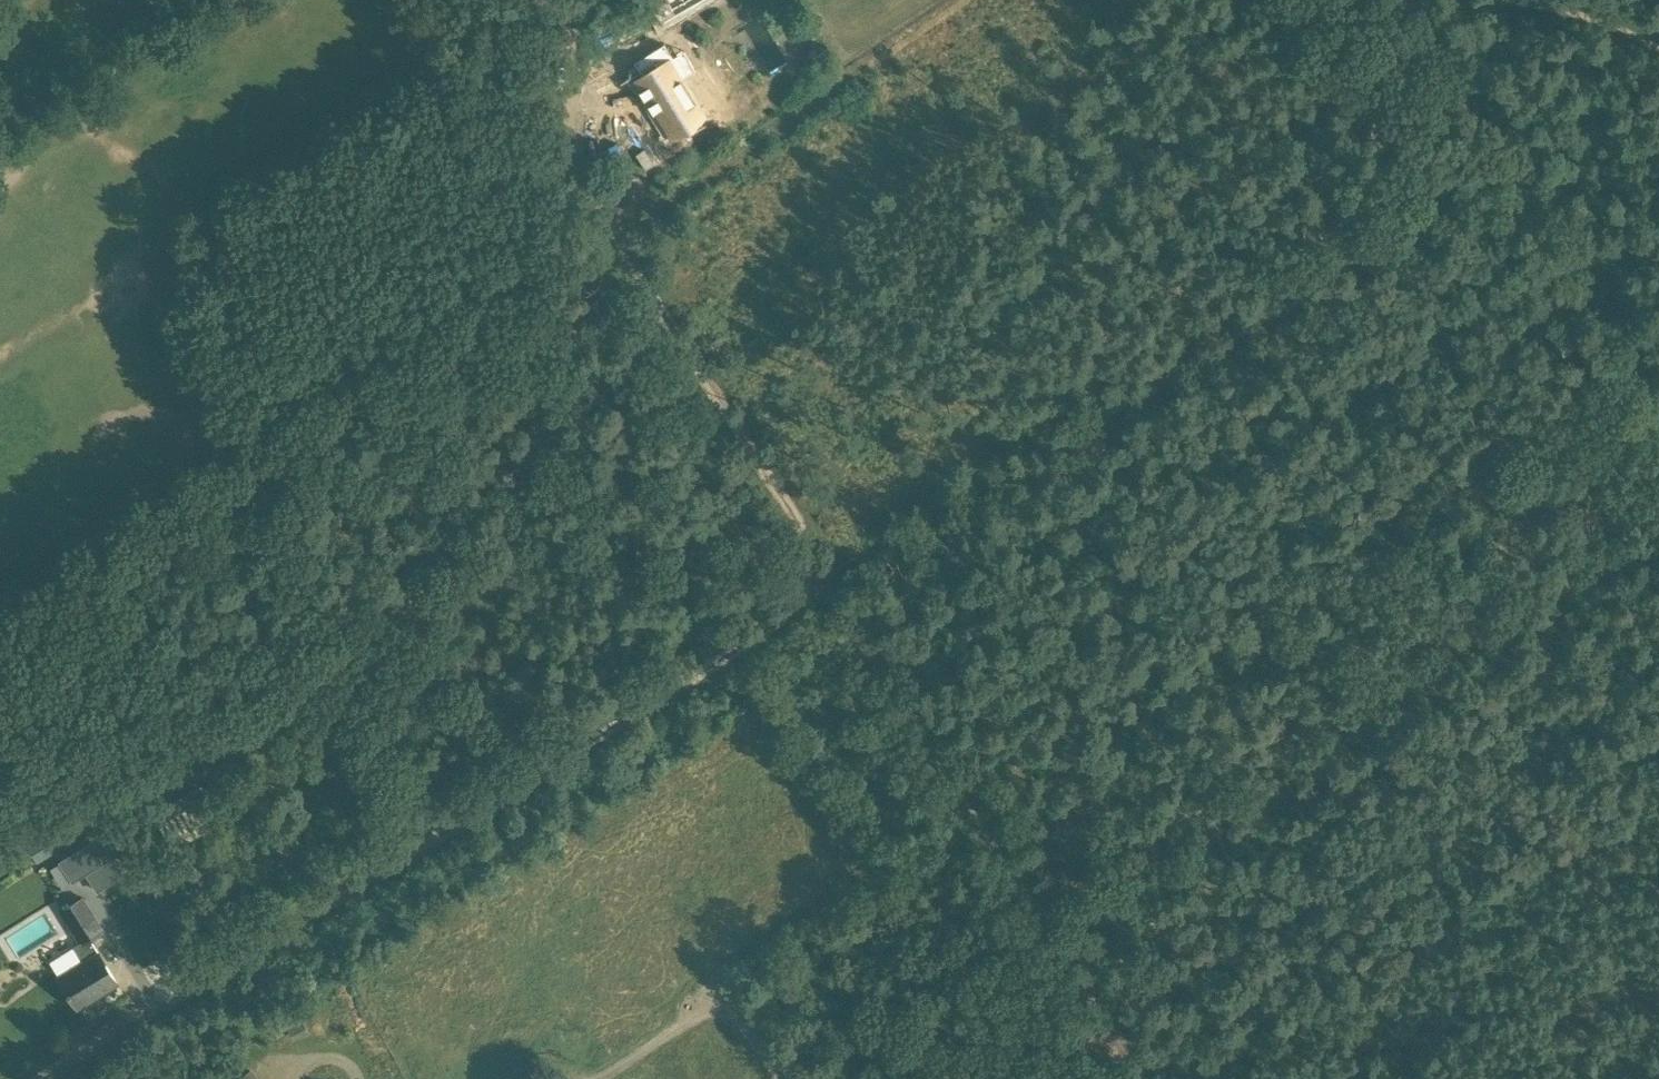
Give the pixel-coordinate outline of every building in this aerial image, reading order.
[(681,10),(699,0),(649,0),(662,22),(681,10)] [(636,79),(666,128),(682,118),(687,125),(705,113),(682,77),(692,71),(680,52),(674,56),(665,41),(634,61),(643,75),(636,79)] [(32,852),(37,862),(51,854),(37,830),(0,852),(0,871),(32,852)] [(100,843),(63,867),(75,886),(94,874),(106,892),(124,880),(100,843)] [(79,937),(68,945),(49,958),(78,1006),(118,981),(86,930),(98,923),(79,892),(57,905),(79,937)] [(252,1067),(234,1078),(260,1078),(252,1067)]
